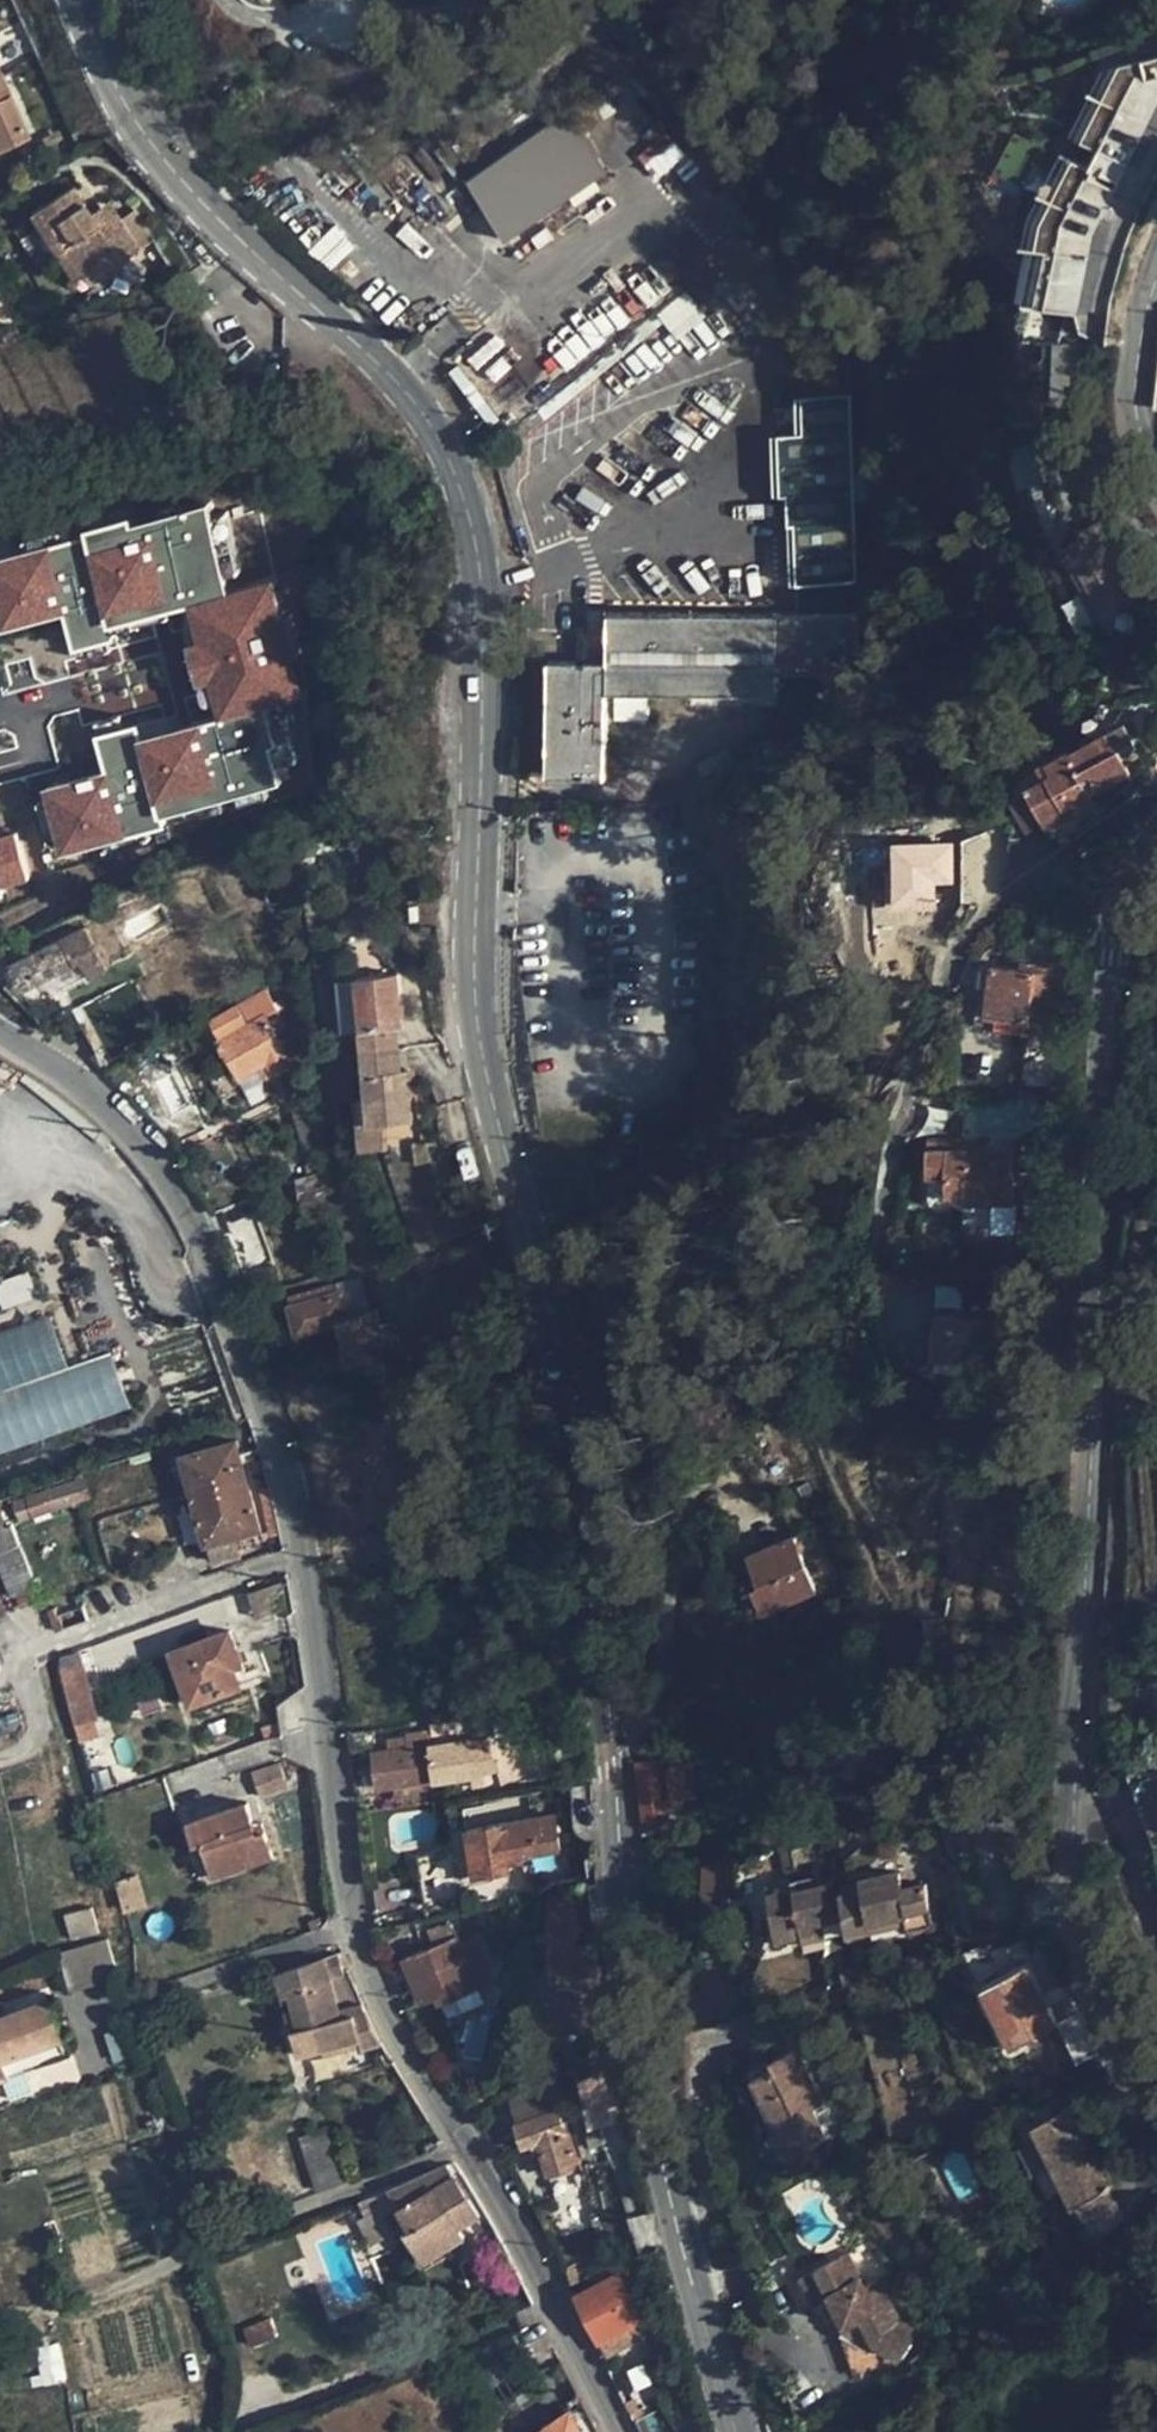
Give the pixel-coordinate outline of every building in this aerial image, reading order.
[(1019,310),(1077,316),(1080,335),(1105,345),(1112,299),(1124,252),(1138,214),(1156,176),(1156,58),(1104,71),(1028,216),(1015,300),(1019,310)] [(26,141),(0,82),(0,152),(26,141)] [(497,240),(607,181),(572,117),(462,176),(497,240)] [(65,249),(83,276),(102,264),(107,270),(137,250),(115,216),(107,221),(100,210),(91,215),(72,189),(32,215),(58,253),(65,249)] [(107,206),(100,210),(107,221),(115,216),(107,206)] [(76,280),(83,276),(65,249),(58,253),(76,280)] [(1083,398),(1085,345),(1068,344),(1065,397),(1083,398)] [(807,487),(809,524),(857,522),(856,485),(852,412),(804,414),(807,487)] [(1019,446),(1021,456),(1039,452),(1036,441),(1019,446)] [(187,617),(192,643),(182,645),(191,690),(206,687),(213,720),(302,703),(293,655),(265,660),(261,637),(282,633),(272,582),(222,592),(206,510),(80,534),(94,605),(66,611),(58,569),(72,567),(68,545),(0,558),(0,632),(62,620),(66,640),(187,617)] [(1115,545),(1102,521),(1080,533),(1082,538),(1070,545),(1108,613),(1131,600),(1126,592),(1135,587),(1138,594),(1145,589),(1132,566),(1135,565),(1122,542),(1115,545)] [(857,522),(809,524),(810,560),(859,558),(857,522)] [(861,593),(859,558),(810,560),(811,595),(861,593)] [(609,777),(611,693),(780,695),(780,674),(860,675),(861,616),(612,613),(611,663),(551,662),(550,776),(609,777)] [(136,757),(153,820),(276,788),(264,743),(218,755),(210,722),(138,741),(134,728),(94,738),(103,774),(39,791),(56,858),(125,840),(106,765),(136,757)] [(1125,724),(1088,742),(1071,751),(1092,793),(1132,773),(1128,764),(1142,757),(1125,724)] [(1073,802),(1092,793),(1071,751),(1071,747),(1048,759),(1055,772),(1028,785),(1044,818),(1046,816),(1073,802)] [(1079,812),(1073,802),(1046,816),(1050,826),(1079,812)] [(26,881),(11,833),(0,837),(0,890),(26,881)] [(953,890),(952,842),(882,844),(884,918),(914,917),(913,891),(953,890)] [(22,990),(46,978),(79,961),(82,968),(101,960),(84,927),(10,965),(22,990)] [(105,967),(101,960),(82,968),(86,976),(105,967)] [(46,978),(49,984),(82,968),(79,961),(46,978)] [(1022,961),(1021,969),(1033,970),(1034,966),(1034,962),(1022,961)] [(1033,970),(1021,969),(991,966),(987,1015),(1029,1018),(1028,1027),(1052,1030),(1059,969),(1034,966),(1033,970)] [(53,993),(86,976),(82,968),(49,984),(53,993)] [(356,978),(361,1029),(393,1026),(402,1025),(396,975),(356,978)] [(343,1031),(361,1029),(356,978),(339,979),(343,1031)] [(240,1077),(260,1067),(267,1063),(274,1074),(292,1064),(286,1053),(292,1050),(287,1040),(282,1043),(276,1033),(287,1027),(280,1013),(287,1009),(281,1000),(274,1003),(267,991),(214,1020),(222,1036),(217,1039),(229,1061),(232,1060),(240,1077)] [(361,1029),(362,1050),(395,1047),(393,1026),(361,1029)] [(367,1097),(370,1124),(386,1122),(411,1120),(406,1068),(397,1070),(395,1047),(362,1050),(367,1097)] [(267,1078),(274,1074),(267,1063),(260,1067),(267,1078)] [(358,1125),(370,1124),(367,1097),(356,1099),(358,1125)] [(955,1149),(955,1138),(929,1138),(928,1195),(965,1196),(965,1202),(1012,1204),(1012,1171),(1034,1171),(1033,1143),(1013,1142),(1012,1152),(955,1149)] [(213,1211),(221,1230),(256,1217),(249,1197),(213,1211)] [(359,1277),(341,1282),(344,1293),(291,1307),(297,1332),(340,1321),(352,1363),(388,1353),(376,1309),(369,1312),(359,1277)] [(288,1295),(291,1307),(344,1293),(341,1282),(341,1281),(288,1295)] [(963,1303),(962,1319),(936,1317),(932,1365),(1003,1372),(1005,1347),(1014,1348),(1016,1324),(979,1321),(980,1303),(963,1303)] [(130,1410),(111,1353),(66,1368),(49,1316),(0,1332),(0,1453),(130,1410)] [(237,1441),(184,1456),(207,1541),(213,1561),(242,1553),(237,1534),(260,1528),(237,1441)] [(88,1486),(84,1472),(71,1477),(75,1490),(88,1486)] [(75,1490),(71,1477),(0,1500),(0,1524),(4,1523),(1,1512),(75,1490)] [(21,1545),(12,1524),(0,1529),(0,1552),(21,1545)] [(749,1554),(756,1574),(760,1583),(753,1586),(763,1612),(816,1592),(794,1537),(749,1554)] [(21,1545),(0,1552),(0,1566),(12,1596),(36,1586),(21,1545)] [(750,1577),(753,1586),(760,1583),(756,1574),(750,1577)] [(251,1615),(280,1610),(276,1587),(247,1592),(251,1615)] [(45,1609),(55,1630),(64,1626),(54,1604),(45,1609)] [(241,1662),(229,1631),(173,1651),(191,1702),(241,1684),(234,1665),(241,1662)] [(71,1667),(85,1723),(96,1720),(83,1664),(71,1667)] [(71,1667),(61,1669),(77,1725),(85,1723),(71,1667)] [(393,1785),(417,1782),(475,1776),(475,1773),(472,1741),(431,1745),(430,1731),(389,1736),(390,1750),(375,1751),(379,1786),(393,1785)] [(490,1739),(472,1741),(475,1773),(483,1772),(482,1764),(492,1763),(490,1739)] [(494,1782),(518,1782),(518,1741),(494,1741),(494,1782)] [(665,1756),(667,1767),(686,1765),(685,1753),(665,1756)] [(637,1766),(644,1817),(665,1815),(663,1799),(691,1796),(690,1784),(696,1784),(694,1771),(688,1772),(686,1765),(667,1767),(659,1768),(659,1763),(637,1766)] [(293,1779),(289,1764),(259,1770),(262,1785),(293,1779)] [(419,1801),(417,1782),(393,1785),(395,1804),(419,1801)] [(257,1831),(255,1822),(248,1803),(188,1823),(195,1843),(203,1841),(214,1875),(275,1856),(266,1828),(257,1831)] [(558,1848),(553,1816),(468,1828),(475,1874),(511,1868),(509,1857),(558,1848)] [(263,1820),(255,1822),(257,1831),(266,1828),(263,1820)] [(456,1856),(417,1861),(425,1908),(443,1904),(447,1906),(465,1902),(456,1856)] [(862,1887),(851,1888),(840,1890),(847,1933),(871,1929),(870,1921),(904,1915),(905,1925),(907,1930),(932,1927),(925,1884),(902,1887),(899,1872),(860,1877),(862,1887)] [(850,1879),(851,1888),(862,1887),(860,1877),(850,1879)] [(777,1937),(802,1932),(801,1924),(818,1922),(820,1937),(847,1933),(840,1890),(834,1891),(833,1881),(769,1892),(777,1937)] [(63,1917),(70,1941),(98,1932),(91,1908),(63,1917)] [(871,1929),(905,1925),(904,1915),(870,1921),(871,1929)] [(575,1947),(572,1917),(551,1919),(558,1979),(563,1978),(569,2027),(605,2022),(595,1944),(575,1947)] [(803,1939),(820,1937),(818,1922),(801,1924),(802,1932),(803,1939)] [(428,1929),(434,1945),(456,1936),(451,1924),(441,1928),(440,1925),(428,1929)] [(778,1943),(803,1939),(802,1932),(777,1937),(778,1943)] [(848,1940),(847,1933),(820,1937),(821,1944),(848,1940)] [(440,2004),(478,1987),(460,1944),(456,1936),(434,1945),(404,1957),(422,2001),(436,1994),(440,2004)] [(107,1938),(63,1951),(72,1982),(116,1968),(107,1938)] [(476,1938),(460,1944),(478,1987),(490,1981),(476,1938)] [(1012,1963),(1003,1939),(966,1951),(979,1978),(1012,1963)] [(381,2042),(364,2002),(338,2010),(331,1983),(346,1979),(338,1954),(274,1975),(297,2057),(353,2041),(356,2048),(381,2042)] [(1057,2021),(1028,1963),(985,1985),(1013,2043),(1057,2021)] [(0,2016),(0,2079),(70,2053),(50,1998),(0,2016)] [(917,2025),(908,2003),(891,2007),(897,2032),(917,2025)] [(1101,2053),(1087,2006),(1056,2015),(1070,2062),(1101,2053)] [(770,2062),(773,2069),(752,2078),(790,2154),(827,2136),(813,2109),(823,2104),(797,2050),(770,2062)] [(558,2080),(504,2096),(523,2147),(537,2144),(548,2176),(574,2168),(556,2112),(566,2110),(558,2080)] [(1111,2185),(1071,2107),(1033,2127),(1074,2205),(1078,2204),(1099,2236),(1129,2218),(1108,2187),(1111,2185)] [(351,2177),(334,2126),(302,2137),(319,2188),(351,2177)] [(454,2174),(447,2164),(390,2189),(399,2206),(412,2225),(405,2230),(426,2261),(463,2237),(458,2230),(433,2186),(454,2174)] [(479,2216),(454,2174),(433,2186),(458,2230),(479,2216)] [(390,2189),(377,2193),(383,2205),(387,2213),(399,2206),(390,2189)] [(366,2212),(383,2205),(377,2193),(359,2199),(366,2212)] [(366,2214),(364,2215),(373,2244),(398,2233),(387,2213),(383,2205),(366,2212),(366,2214)] [(369,2245),(373,2244),(364,2215),(355,2220),(369,2245)] [(863,2286),(846,2253),(792,2279),(807,2309),(838,2328),(860,2317),(877,2346),(899,2359),(916,2333),(898,2320),(878,2279),(863,2286)] [(577,2296),(596,2331),(601,2340),(637,2323),(648,2317),(638,2298),(643,2295),(629,2271),(577,2296)] [(246,2327),(253,2343),(277,2335),(270,2318),(246,2327)] [(643,2337),(637,2323),(601,2340),(609,2354),(643,2337)] [(570,2411),(539,2431),(580,2431),(570,2411)]
